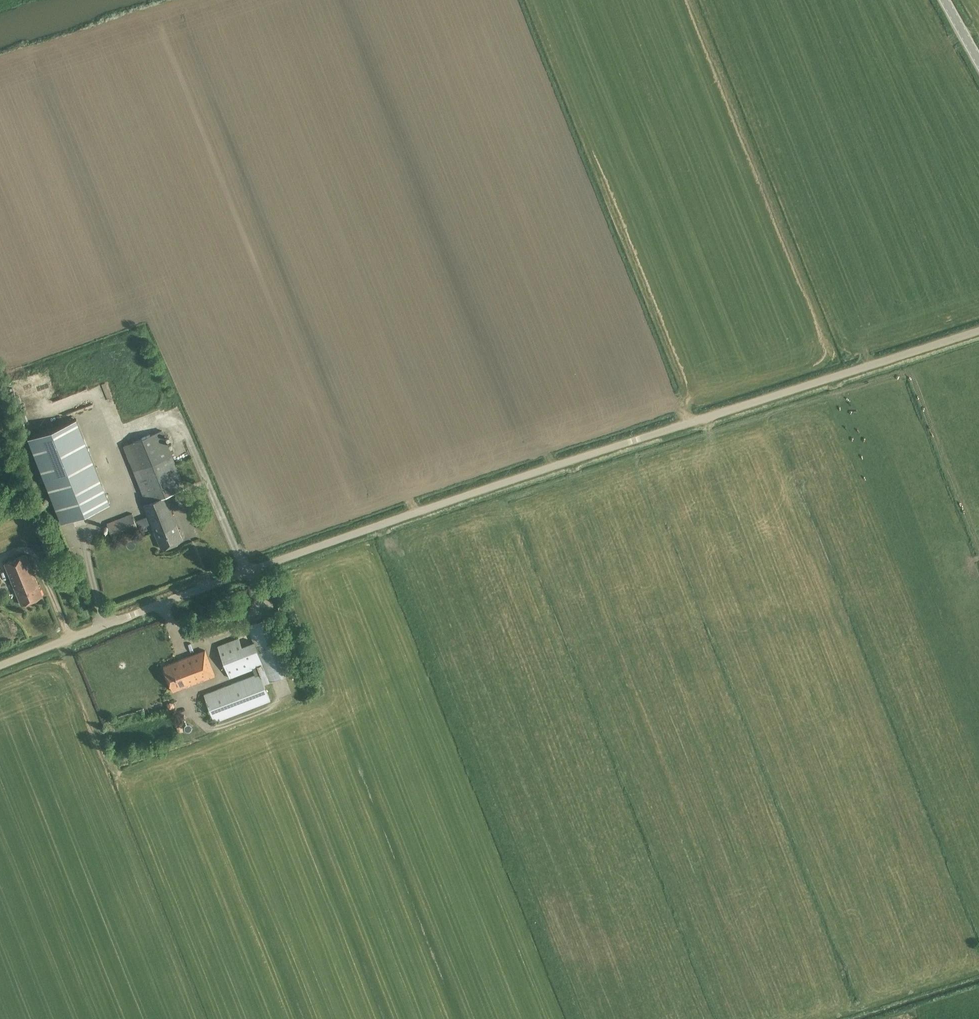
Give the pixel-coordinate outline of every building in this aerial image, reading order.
[(28,438),(62,522),(110,503),(76,419),(28,438)] [(123,445),(147,503),(165,496),(184,488),(161,430),(123,445)] [(165,496),(147,503),(144,504),(161,548),(183,540),(165,496)] [(107,523),(113,538),(138,529),(132,514),(107,523)] [(26,554),(5,563),(21,605),(43,596),(26,554)] [(254,642),(242,646),(251,670),(253,669),(263,665),(269,682),(294,672),(272,616),(248,625),(254,642)] [(239,638),(217,646),(230,678),(251,670),(242,646),(239,638)] [(205,650),(163,666),(173,691),(215,675),(205,650)] [(232,684),(204,694),(214,722),(270,700),(264,684),(269,682),(263,665),(253,669),(255,675),(232,684)]
